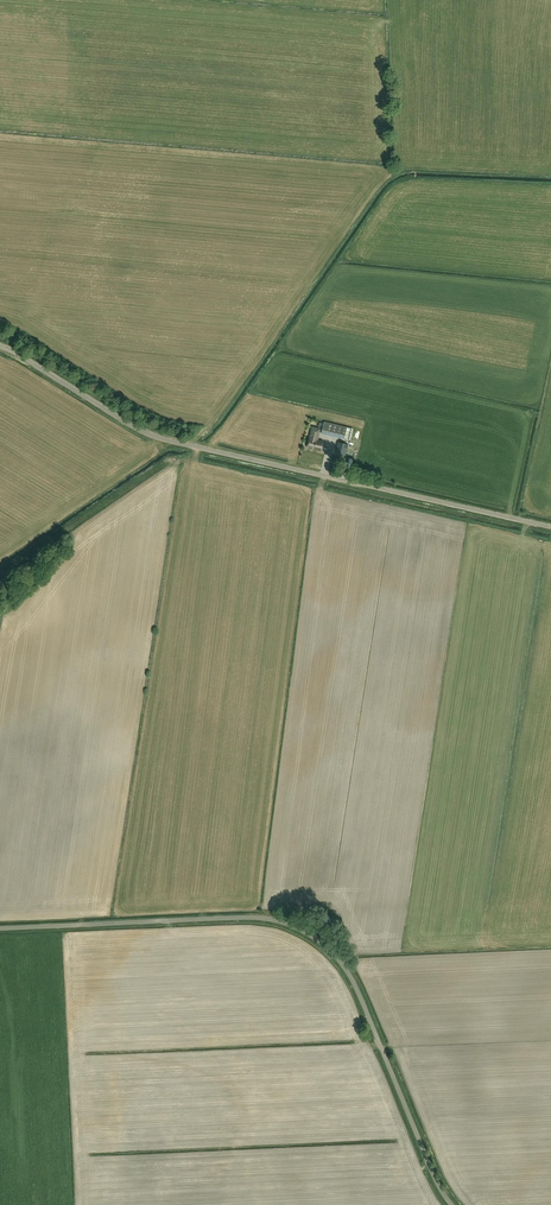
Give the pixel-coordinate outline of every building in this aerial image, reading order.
[(324,421),(321,434),(345,439),(348,427),(324,421)] [(321,450),(323,441),(317,439),(320,429),(312,427),(308,447),(321,450)] [(349,444),(338,442),(335,454),(346,456),(349,444)]
